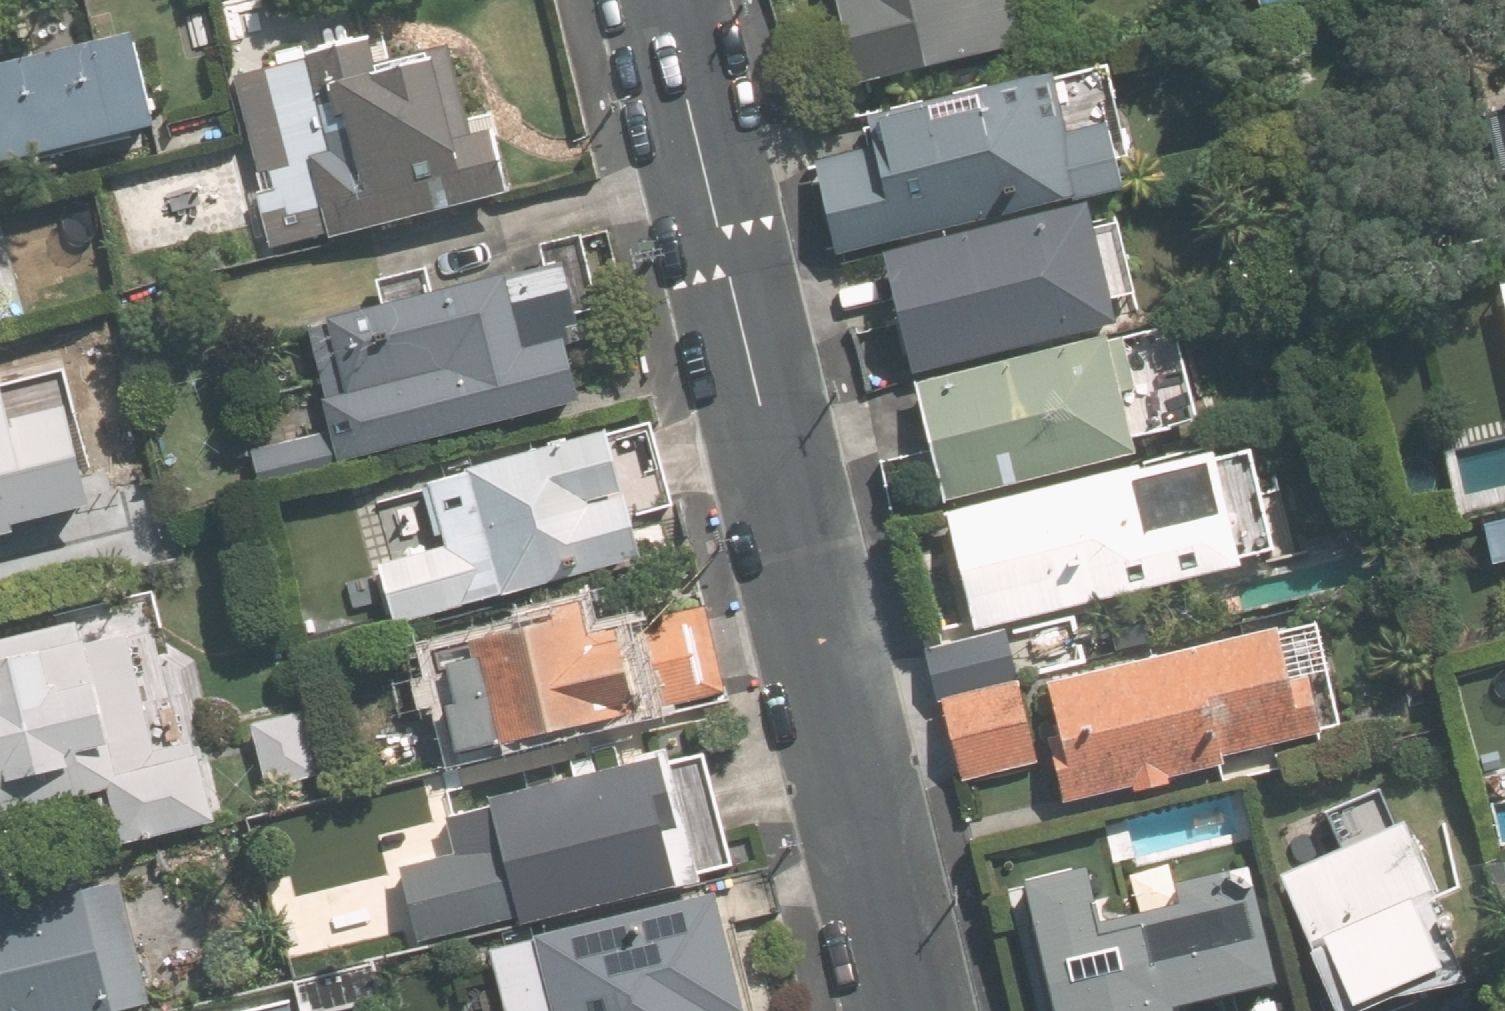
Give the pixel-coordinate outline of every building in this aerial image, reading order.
[(867,73),(1038,30),(1030,0),(849,0),(867,73)] [(176,119),(152,25),(0,63),(0,163),(176,119)] [(235,74),(276,246),(531,185),(516,122),(480,131),(460,45),(393,61),(388,37),(235,74)] [(821,153),(844,246),(1140,173),(1125,111),(1088,120),(1080,88),(1059,93),(1051,60),(885,101),(894,135),(821,153)] [(1104,189),(894,241),(924,361),(1134,309),(1104,189)] [(257,448),(265,479),(606,397),(587,320),(603,316),(588,256),(316,321),(342,428),(257,448)] [(920,371),(951,494),(1153,444),(1122,320),(920,371)] [(105,500),(81,403),(31,416),(20,370),(0,375),(0,526),(105,500)] [(388,559),(402,620),(667,557),(636,429),(440,475),(456,543),(388,559)] [(952,504),(982,622),(1261,552),(1232,434),(952,504)] [(1498,559),(1504,558),(1504,511),(1489,515),(1498,559)] [(451,644),(476,747),(733,686),(713,604),(611,628),(603,593),(549,606),(553,620),(451,644)] [(0,635),(0,814),(119,784),(134,841),(226,817),(209,750),(165,761),(125,604),(0,635)] [(1296,611),(1058,670),(1072,725),(1053,730),(1069,796),(1326,732),(1296,611)] [(929,643),(941,694),(1027,672),(1015,621),(929,643)] [(1026,676),(949,695),(969,775),(1046,756),(1026,676)] [(255,719),(271,784),(325,770),(309,705),(255,719)] [(686,746),(499,791),(502,802),(456,813),(465,849),(409,863),(428,944),(717,875),(686,746)] [(1423,804),(1296,859),(1358,1002),(1486,947),(1423,804)] [(1075,1010),(1192,1010),(1189,994),(1296,971),(1269,849),(1194,866),(1199,888),(1116,906),(1104,850),(1042,863),(1075,1010)] [(124,1009),(159,1001),(130,871),(0,900),(0,1010),(125,1010),(124,1009)] [(517,1010),(752,1010),(765,1008),(736,889),(501,945),(517,1010)] [(252,1010),(304,1010),(301,1000),(252,1010)]
